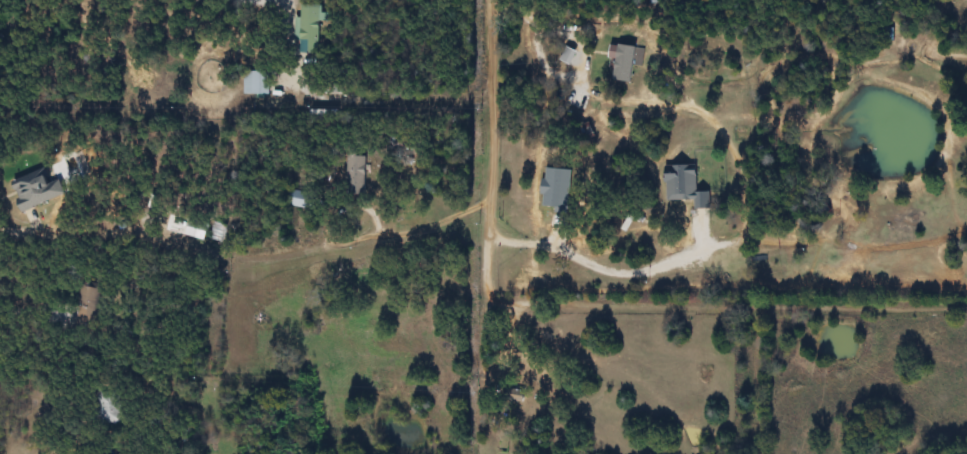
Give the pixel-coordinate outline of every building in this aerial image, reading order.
[(297,17),(296,41),(302,41),(302,53),(321,53),(323,4),(304,3),(303,17),(297,17)] [(571,64),(578,52),(568,46),(561,58),(571,64)] [(272,70),(245,70),(245,94),(272,94),(272,70)] [(582,125),(584,138),(593,136),(591,124),(582,125)] [(367,194),(367,155),(349,155),(349,194),(367,194)] [(666,200),(696,199),(696,208),(711,208),(710,190),(698,190),(698,164),(666,164),(666,200)] [(25,211),(67,193),(60,178),(53,182),(46,167),(13,181),(25,211)] [(318,190),(290,190),(290,207),(318,207),(318,190)] [(206,227),(192,221),(187,233),(200,239),(206,227)] [(353,265),(356,265),(357,276),(368,274),(366,258),(352,260),(353,265)] [(83,281),(77,323),(97,325),(102,284),(83,281)] [(66,310),(52,308),(49,323),(63,325),(66,310)] [(125,422),(118,388),(98,392),(104,426),(125,422)]
